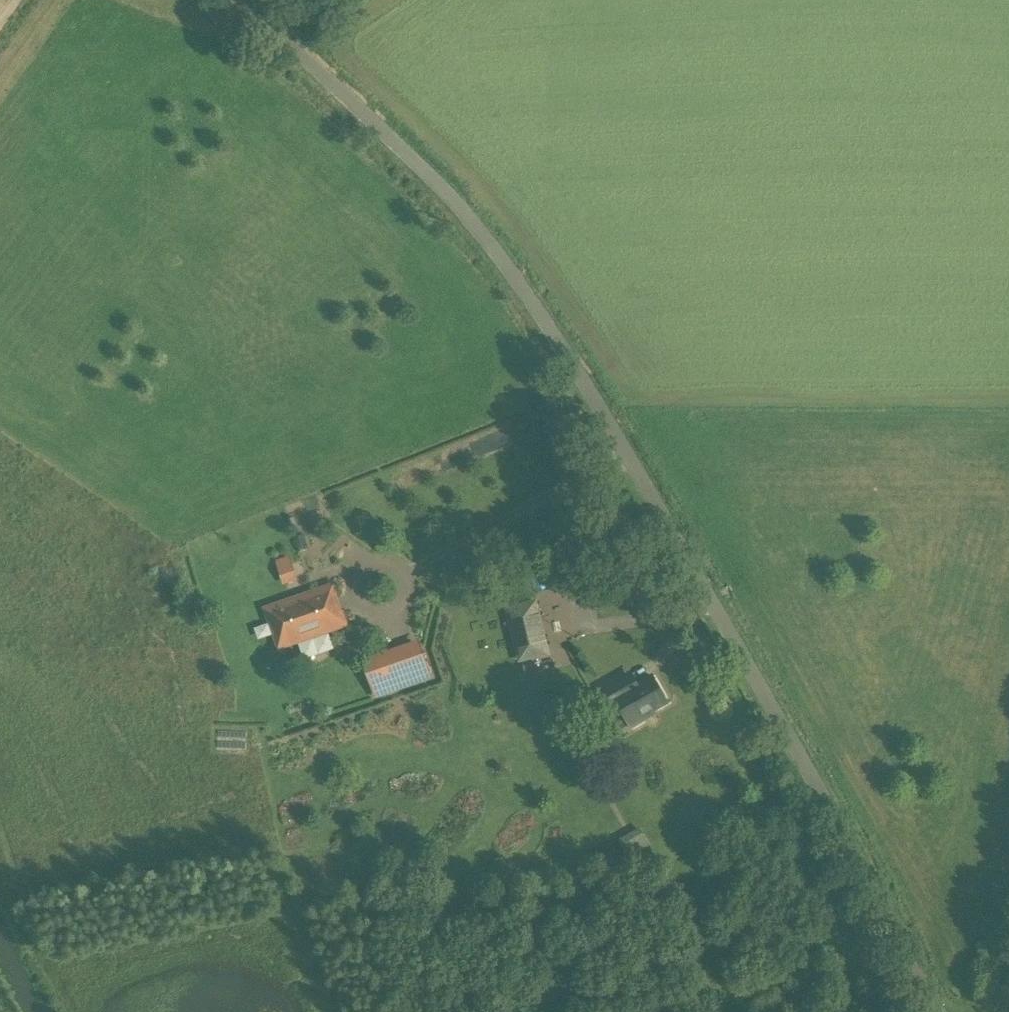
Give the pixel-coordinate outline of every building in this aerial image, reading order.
[(293,554),(278,556),(282,581),(297,579),(293,554)] [(279,651),(350,626),(334,581),(263,606),(279,651)] [(541,627),(514,633),(517,647),(544,641),(541,627)] [(383,663),(394,693),(407,688),(396,658),(383,663)] [(668,704),(653,675),(628,689),(622,677),(595,691),(606,712),(619,705),(631,727),(648,718),(647,715),(668,704)]
